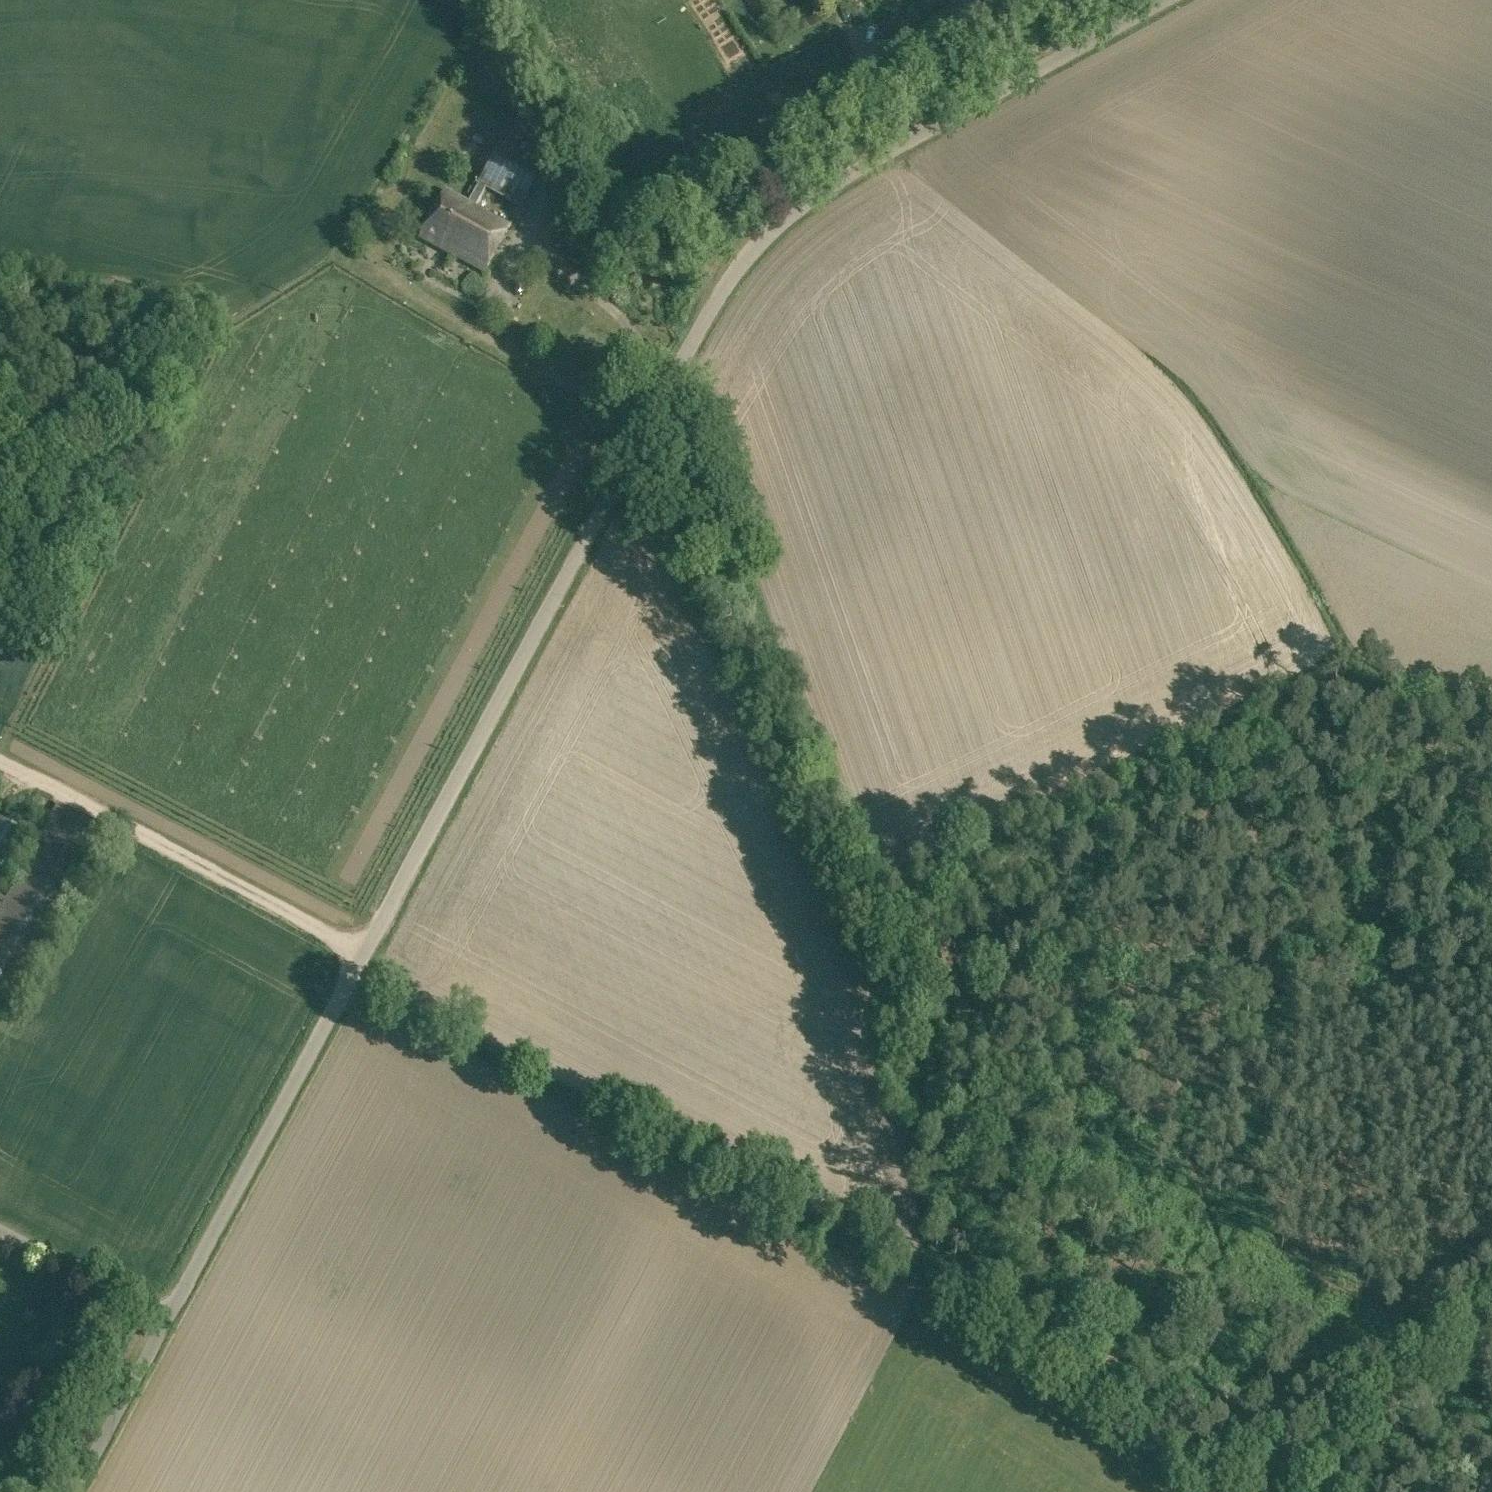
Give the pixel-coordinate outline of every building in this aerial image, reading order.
[(500,76),(488,78),(490,91),(502,89),(500,76)] [(420,237),(485,273),(511,226),(476,207),(486,188),(522,208),(535,185),(559,143),(516,117),(491,161),(468,202),(445,190),(420,237)] [(29,832),(0,816),(0,885),(29,832)]
